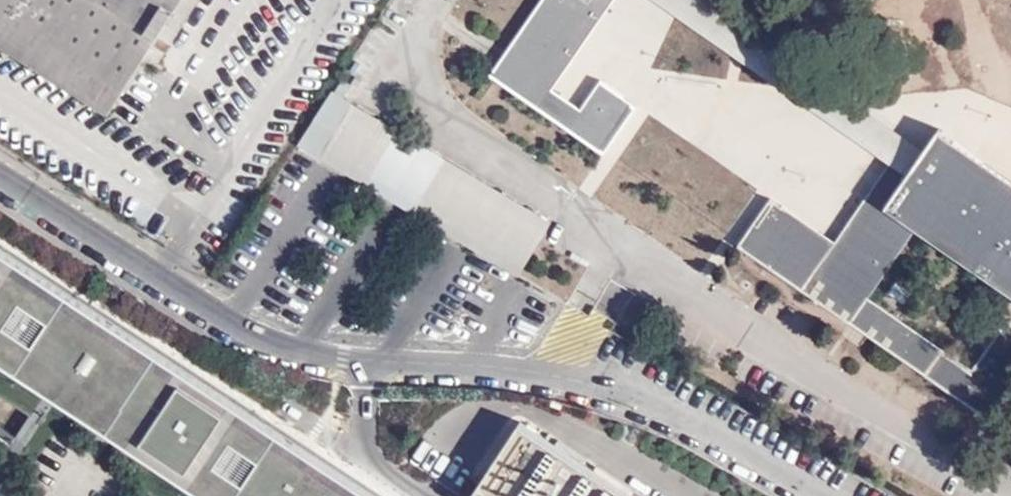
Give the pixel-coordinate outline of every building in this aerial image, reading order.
[(111,116),(184,0),(0,0),(0,46),(111,116)] [(615,0),(544,0),(493,74),(604,150),(635,104),(605,83),(584,111),(554,90),(615,0)] [(752,64),(891,161),(907,173),(924,148),(769,40),(710,0),(658,0),(752,64)] [(324,154),(522,273),(554,221),(356,101),(324,154)] [(891,161),(834,242),(776,201),(744,248),(988,416),(1010,383),(1010,320),(974,370),(870,298),(925,217),(1010,277),(1010,181),(937,130),(924,148),(907,173),(891,161)] [(0,254),(0,362),(204,495),(368,495),(0,254)] [(521,422),(473,495),(634,495),(521,422)]
